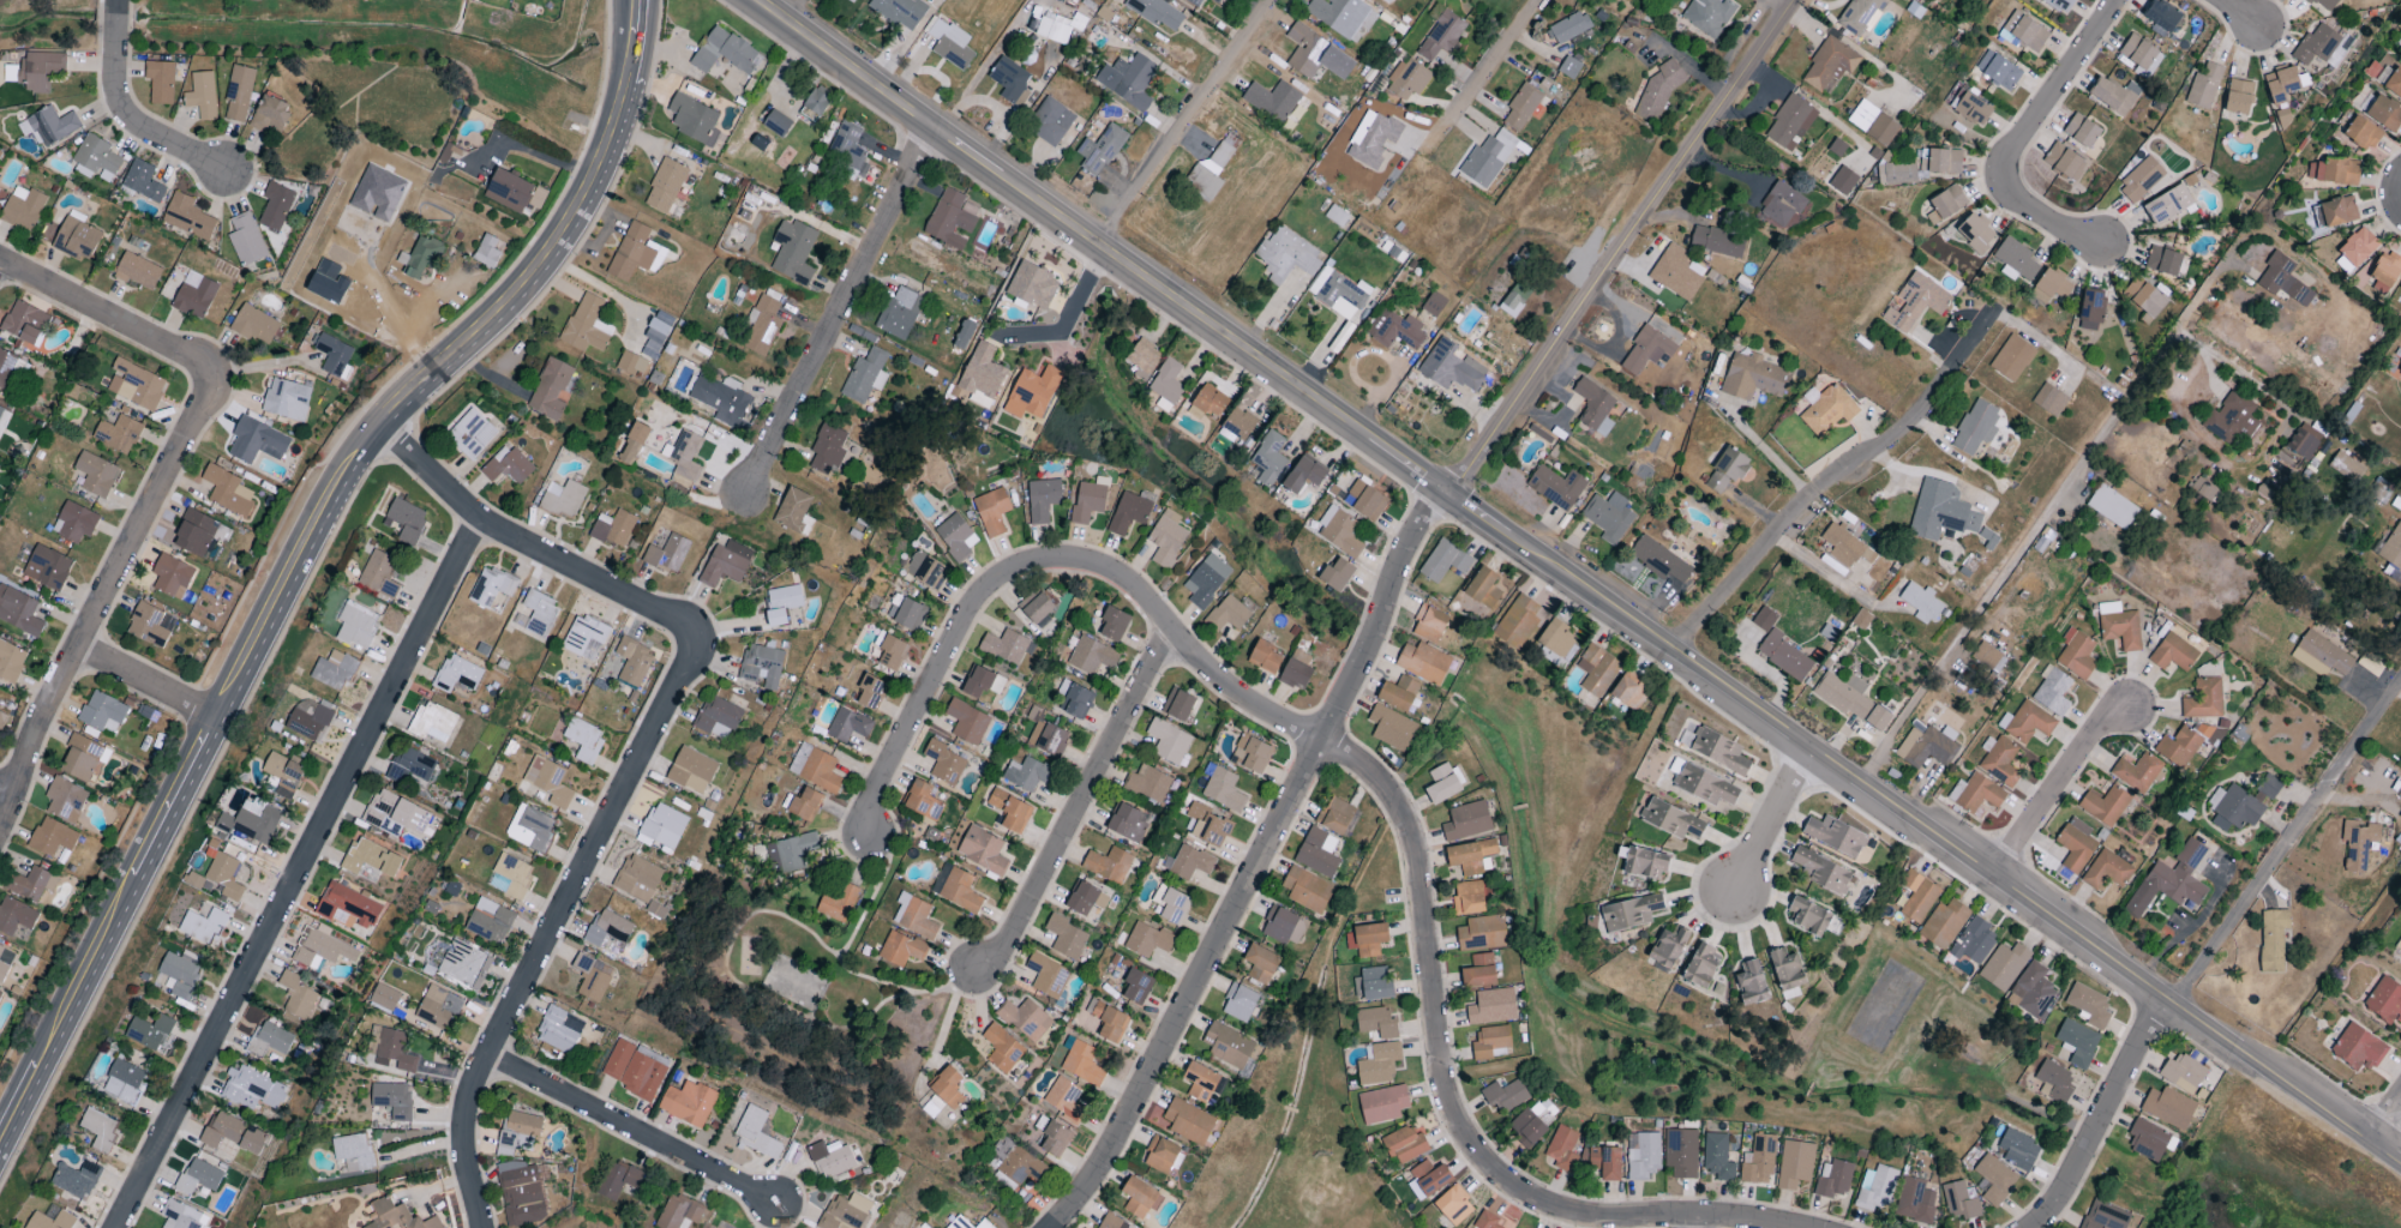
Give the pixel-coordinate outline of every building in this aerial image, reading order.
[(927,8),(915,0),(871,0),(867,7),(910,35),(927,8)] [(1185,16),(1160,0),(1126,0),(1123,6),(1155,27),(1158,23),(1174,33),(1185,16)] [(1356,46),(1378,10),(1361,0),(1310,0),(1303,13),(1356,46)] [(1737,5),(1728,0),(1691,0),(1679,19),(1714,41),(1737,5)] [(1887,0),(1886,0),(1852,0),(1838,27),(1860,38),(1875,9),(1881,12),(1887,0)] [(2064,17),(2075,0),(2038,0),(2064,17)] [(2169,34),(2181,15),(2156,0),(2152,0),(2142,18),(2169,34)] [(2338,0),(2303,0),(2310,6),(2314,1),(2327,13),(2338,0)] [(1450,55),(1467,23),(1442,9),(1416,55),(1430,63),(1438,49),(1450,55)] [(2049,33),(2014,10),(1998,34),(2034,57),(2049,33)] [(1553,45),(1592,29),(1585,11),(1546,27),(1553,45)] [(964,46),(969,39),(935,15),(923,33),(937,42),(930,51),(962,72),(975,53),(964,46)] [(1034,36),(1065,44),(1070,26),(1038,18),(1034,36)] [(1284,37),(1297,45),(1285,65),(1310,80),(1318,65),(1344,81),(1356,60),(1293,23),(1284,37)] [(689,65),(706,75),(717,57),(749,76),(762,55),(713,25),(689,65)] [(1799,80),(1826,97),(1843,71),(1849,75),(1861,57),(1828,36),(1799,80)] [(2119,55),(2137,64),(2132,73),(2147,80),(2161,52),(2128,36),(2119,55)] [(1974,72),(2010,92),(2022,70),(1985,51),(1974,72)] [(49,93),(50,73),(65,73),(66,53),(21,53),(20,84),(25,84),(25,93),(49,93)] [(1117,58),(1111,67),(1105,64),(1093,82),(1144,113),(1152,99),(1142,93),(1158,67),(1135,53),(1128,65),(1117,58)] [(1556,72),(1573,81),(1582,64),(1566,55),(1556,72)] [(1032,75),(1000,56),(987,77),(1004,88),(999,96),(1013,105),(1032,75)] [(1418,97),(1433,75),(1407,56),(1384,88),(1404,103),(1411,92),(1418,97)] [(1635,116),(1657,126),(1681,69),(1659,60),(1635,116)] [(171,105),(173,63),(145,62),(144,79),(150,79),(150,105),(171,105)] [(2223,68),(2206,62),(2201,74),(2195,72),(2184,102),(2208,111),(2223,68)] [(225,120),(244,123),(255,69),(231,65),(224,103),(228,103),(225,120)] [(2400,100),(2400,69),(2396,66),(2382,88),(2400,100)] [(2264,74),(2271,106),(2284,103),(2282,94),(2300,90),(2295,68),(2264,74)] [(192,93),(183,93),(184,107),(198,107),(198,121),(215,120),(213,72),(191,73),(192,93)] [(2087,95),(2124,117),(2141,89),(2128,81),(2123,90),(2099,76),(2087,95)] [(1270,94),(1251,81),(1240,99),(1280,125),(1300,94),(1279,80),(1270,94)] [(2252,83),(2228,80),(2224,113),(2248,115),(2252,83)] [(1537,105),(1543,94),(1522,82),(1500,123),(1519,133),(1528,116),(1537,120),(1544,109),(1537,105)] [(831,99),(814,88),(802,106),(819,117),(831,99)] [(1992,110),(1961,88),(1947,108),(1978,130),(1992,110)] [(279,132),(291,107),(264,94),(248,126),(266,135),(270,127),(279,132)] [(720,111),(674,94),(667,111),(675,114),(669,130),(713,146),(718,131),(713,129),(720,111)] [(1800,139),(1818,112),(1790,94),(1762,136),(1785,151),(1796,136),(1800,139)] [(2400,112),(2400,107),(2375,94),(2364,118),(2392,131),(2400,112)] [(1054,149),(1076,116),(1046,96),(1025,129),(1054,149)] [(1846,122),(1885,147),(1900,125),(1860,99),(1846,122)] [(40,148),(82,129),(74,111),(58,118),(52,106),(16,123),(23,136),(33,132),(40,148)] [(1404,126),(1365,109),(1344,156),(1375,170),(1387,141),(1395,145),(1404,126)] [(784,137),(792,119),(769,110),(762,128),(784,137)] [(2101,129),(2074,113),(2062,134),(2089,149),(2101,129)] [(2382,133),(2355,115),(2342,134),(2370,152),(2382,133)] [(862,128),(842,119),(825,157),(840,164),(836,171),(861,183),(869,166),(862,162),(867,151),(855,146),(862,128)] [(1075,153),(1084,159),(1079,167),(1097,179),(1127,134),(1109,123),(1095,145),(1085,138),(1075,153)] [(1475,145),(1458,171),(1486,190),(1518,141),(1499,129),(1492,139),(1487,136),(1479,148),(1475,145)] [(72,161),(77,164),(74,171),(93,180),(95,177),(110,184),(122,159),(107,152),(111,145),(85,132),(72,161)] [(2073,184),(2087,163),(2055,142),(2041,162),(2073,184)] [(1223,182),(1215,177),(1225,161),(1207,150),(1185,186),(1211,201),(1223,182)] [(1960,174),(1960,152),(1920,151),(1919,173),(1960,174)] [(2116,188),(2133,206),(2166,174),(2149,156),(2116,188)] [(166,188),(149,181),(155,168),(134,158),(120,186),(158,204),(166,188)] [(667,215),(688,169),(663,158),(642,204),(667,215)] [(2357,160),(2325,159),(2324,163),(2308,162),(2307,182),(2356,184),(2357,160)] [(1915,183),(1915,162),(1877,163),(1878,184),(1915,183)] [(407,182),(368,164),(349,205),(371,215),(371,216),(387,224),(407,182)] [(1827,185),(1845,197),(1858,178),(1841,166),(1827,185)] [(526,204),(540,209),(548,191),(496,168),(483,198),(521,214),(526,204)] [(1808,201),(1777,180),(1755,213),(1783,232),(1795,214),(1798,216),(1808,201)] [(277,233),(295,194),(269,181),(261,198),(268,201),(257,223),(277,233)] [(1967,206),(1956,184),(1927,200),(1933,211),(1925,216),(1930,225),(1967,206)] [(29,233),(48,197),(29,188),(27,192),(15,186),(0,215),(0,219),(29,233)] [(2193,209),(2185,186),(2143,201),(2151,224),(2193,209)] [(970,234),(977,219),(973,217),(977,209),(963,202),(965,197),(944,187),(922,234),(961,252),(966,240),(951,233),(954,227),(970,234)] [(195,199),(173,191),(161,223),(208,242),(217,219),(191,209),(195,199)] [(2357,219),(2351,195),(2311,206),(2318,230),(2357,219)] [(1323,218),(1342,229),(1350,216),(1331,205),(1323,218)] [(82,223),(85,217),(70,209),(50,247),(77,260),(79,256),(89,260),(103,233),(82,223)] [(267,256),(248,211),(228,219),(234,232),(226,236),(240,268),(267,256)] [(1996,236),(1971,213),(1955,230),(1975,248),(1981,253),(1996,236)] [(650,228),(629,220),(607,275),(627,283),(634,266),(656,275),(666,249),(645,241),(650,228)] [(769,271),(806,287),(814,269),(803,264),(817,232),(793,221),(791,225),(781,221),(772,242),(780,245),(769,271)] [(1277,224),(1253,258),(1274,273),(1267,281),(1277,288),(1293,265),(1310,277),(1324,258),(1277,224)] [(1688,247),(1740,260),(1746,237),(1694,224),(1688,247)] [(2336,252),(2355,269),(2379,244),(2360,226),(2336,252)] [(505,242),(483,234),(473,261),(494,269),(505,242)] [(401,274),(419,281),(425,266),(435,269),(444,244),(418,235),(410,257),(400,253),(396,263),(404,265),(401,274)] [(2012,281),(2015,276),(2028,285),(2040,267),(2028,259),(2031,253),(2006,236),(1991,257),(2004,265),(1999,272),(2012,281)] [(1687,302),(1706,271),(1688,261),(1691,256),(1668,242),(1647,278),(1687,302)] [(2181,253),(2149,246),(2144,270),(2176,277),(2181,253)] [(2295,264),(2274,250),(2263,265),(2267,267),(2256,284),(2273,296),(2278,290),(2304,308),(2314,294),(2287,275),(2295,264)] [(2382,250),(2374,265),(2369,275),(2358,270),(2352,282),(2366,289),(2367,288),(2386,297),(2400,267),(2400,259),(2382,250)] [(113,278),(126,283),(127,280),(152,291),(162,268),(124,252),(113,278)] [(341,268),(322,258),(306,289),(339,306),(351,282),(337,275),(341,268)] [(1045,311),(1060,279),(1020,261),(1005,293),(1016,298),(1045,311)] [(1369,287),(1357,281),(1356,284),(1323,267),(1309,296),(1354,319),(1369,287)] [(2074,284),(2046,267),(2028,297),(2044,307),(2053,293),(2064,300),(2074,284)] [(1953,297),(1913,271),(1896,297),(1905,303),(1898,314),(1887,307),(1880,318),(1905,335),(1924,306),(1940,316),(1953,297)] [(2139,320),(2147,326),(2167,301),(2136,275),(2121,293),(2145,312),(2139,320)] [(182,282),(171,307),(202,321),(218,285),(201,277),(196,288),(182,282)] [(1499,311),(1515,319),(1529,290),(1513,282),(1499,311)] [(923,297),(895,285),(876,328),(905,341),(923,297)] [(2100,331),(2103,291),(2081,290),(2079,330),(2100,331)] [(603,352),(613,328),(595,321),(604,300),(581,291),(560,343),(583,352),(586,345),(603,352)] [(1420,308),(1435,319),(1447,301),(1432,291),(1420,308)] [(741,347),(764,358),(782,320),(775,316),(781,303),(760,293),(747,321),(752,324),(741,347)] [(14,299),(0,329),(0,330),(38,348),(45,334),(43,333),(51,316),(14,299)] [(230,326),(267,347),(280,324),(244,303),(230,326)] [(1415,351),(1425,336),(1418,332),(1422,325),(1406,315),(1403,320),(1382,307),(1364,335),(1387,349),(1394,338),(1415,351)] [(661,346),(671,329),(653,318),(643,335),(661,346)] [(976,324),(964,318),(952,345),(964,351),(976,324)] [(1646,361),(1657,367),(1660,362),(1666,365),(1677,344),(1643,325),(1619,367),(1637,378),(1646,361)] [(327,357),(320,369),(340,380),(355,351),(321,333),(313,349),(327,357)] [(1988,367),(2013,384),(2035,351),(2010,334),(1988,367)] [(1137,368),(1131,376),(1143,383),(1159,359),(1152,354),(1156,348),(1140,337),(1125,360),(1137,368)] [(1445,390),(1451,380),(1474,394),(1488,369),(1437,338),(1417,373),(1445,390)] [(995,348),(978,340),(957,386),(991,402),(1006,370),(989,362),(995,348)] [(857,357),(838,394),(863,406),(871,388),(879,392),(887,375),(880,371),(888,354),(871,346),(864,361),(857,357)] [(0,349),(0,389),(11,394),(26,362),(0,349)] [(648,360),(621,351),(615,369),(632,375),(634,372),(643,375),(648,360)] [(1791,371),(1760,361),(1762,357),(1750,353),(1749,357),(1732,352),(1720,393),(1749,402),(1753,390),(1782,399),(1791,371)] [(526,409),(557,421),(564,404),(558,401),(572,367),(547,357),(526,409)] [(1181,365),(1164,357),(1148,393),(1174,405),(1183,386),(1174,381),(1181,365)] [(166,380),(116,358),(112,368),(125,374),(122,379),(113,375),(105,392),(152,412),(166,380)] [(1062,372),(1046,365),(1040,378),(1021,369),(1002,411),(1020,420),(1023,412),(1040,420),(1062,372)] [(687,398),(716,409),(712,418),(738,428),(750,396),(738,391),(740,383),(723,377),(721,382),(697,373),(687,398)] [(261,412),(302,422),(311,388),(271,377),(261,412)] [(1604,418),(1616,400),(1581,377),(1571,391),(1588,403),(1576,421),(1603,438),(1613,424),(1604,418)] [(1797,416),(1817,439),(1841,418),(1845,423),(1859,411),(1834,383),(1797,416)] [(2056,418),(2068,397),(2042,383),(2031,404),(2056,418)] [(1229,399),(1201,386),(1188,412),(1203,419),(1207,412),(1220,418),(1229,399)] [(2229,446),(2238,432),(2249,439),(2259,423),(2249,417),(2256,405),(2230,389),(2216,412),(2211,409),(2200,427),(2229,446)] [(1949,446),(1971,457),(1979,441),(1988,446),(1996,430),(1991,427),(1999,411),(1975,398),(1949,446)] [(444,436),(471,461),(498,433),(471,407),(444,436)] [(1255,422),(1233,407),(1216,433),(1238,448),(1255,422)] [(91,440),(129,456),(142,424),(118,414),(113,426),(99,420),(91,440)] [(279,462),(290,438),(242,416),(225,454),(250,465),(256,451),(279,462)] [(618,461),(633,467),(648,427),(633,421),(618,461)] [(810,452),(814,454),(808,468),(826,475),(831,464),(839,467),(846,451),(840,449),(847,432),(823,422),(810,452)] [(2319,442),(2296,427),(2275,459),(2298,474),(2319,442)] [(690,490),(700,467),(691,463),(702,438),(681,429),(673,448),(664,445),(659,456),(676,463),(669,481),(690,490)] [(1285,440),(1269,429),(1248,461),(1263,470),(1256,481),(1268,489),(1287,460),(1276,453),(1285,440)] [(534,470),(506,443),(479,471),(492,483),(502,472),(517,487),(534,470)] [(1702,484),(1718,496),(1730,479),(1737,484),(1751,462),(1728,446),(1702,484)] [(2327,467),(2355,484),(2364,468),(2337,451),(2327,467)] [(85,474),(80,490),(107,500),(119,466),(80,452),(73,470),(85,474)] [(1317,487),(1327,471),(1300,455),(1281,487),(1296,496),(1305,480),(1317,487)] [(241,479),(208,463),(200,479),(214,485),(207,501),(246,519),(254,503),(249,500),(253,492),(238,485),(241,479)] [(1562,480),(1538,465),(1524,487),(1567,513),(1587,481),(1569,469),(1562,480)] [(1936,542),(1939,528),(1962,534),(1963,531),(1977,534),(1981,515),(1968,512),(1970,504),(1957,501),(1960,487),(1921,478),(1908,536),(1936,542)] [(2216,487),(2195,478),(2187,496),(2208,505),(2216,487)] [(562,488),(549,482),(538,505),(572,521),(587,489),(567,479),(562,488)] [(1389,500),(1356,479),(1347,493),(1356,500),(1351,509),(1374,523),(1389,500)] [(2382,504),(2392,487),(2378,479),(2367,496),(2382,504)] [(1028,526),(1048,525),(1048,505),(1061,505),(1060,480),(1027,481),(1028,526)] [(2126,530),(2138,506),(2097,485),(2085,509),(2126,530)] [(772,521),(796,532),(813,497),(789,486),(772,521)] [(987,540),(1005,533),(998,515),(1011,510),(1002,487),(972,499),(987,540)] [(1152,502),(1120,492),(1107,532),(1124,537),(1129,521),(1144,526),(1152,502)] [(1614,548),(1635,516),(1623,508),(1627,501),(1613,492),(1605,503),(1593,494),(1579,516),(1603,531),(1599,538),(1614,548)] [(383,522),(399,528),(394,540),(413,548),(428,512),(393,497),(383,522)] [(90,538),(100,515),(65,500),(51,534),(78,545),(82,535),(90,538)] [(1314,534),(1355,559),(1364,545),(1349,535),(1357,522),(1331,505),(1314,534)] [(171,544),(201,559),(219,524),(189,508),(171,544)] [(1180,517),(1165,508),(1145,540),(1157,547),(1149,561),(1166,571),(1189,532),(1176,525),(1180,517)] [(637,518),(617,509),(612,520),(598,513),(589,535),(622,550),(637,518)] [(932,531),(957,562),(980,543),(955,512),(932,531)] [(2398,520),(2375,556),(2400,573),(2400,521),(2398,520)] [(1827,556),(1849,569),(1856,556),(1870,564),(1878,551),(1829,523),(1819,539),(1832,547),(1827,556)] [(691,542),(670,532),(662,550),(649,544),(641,561),(676,576),(691,542)] [(1663,581),(1667,575),(1681,585),(1692,569),(1641,534),(1626,555),(1663,581)] [(1473,559),(1439,538),(1417,573),(1436,585),(1448,565),(1464,575),(1473,559)] [(716,544),(697,582),(713,590),(720,575),(738,584),(753,552),(727,540),(723,547),(716,544)] [(73,561),(36,544),(21,575),(58,593),(73,561)] [(357,582),(393,600),(400,586),(386,579),(396,560),(373,549),(357,582)] [(948,568),(916,550),(903,573),(935,592),(948,568)] [(1231,571),(1210,552),(1182,586),(1192,595),(1187,601),(1202,613),(1212,599),(1210,597),(1231,571)] [(182,601),(194,566),(159,554),(152,574),(157,576),(152,590),(182,601)] [(1327,565),(1317,579),(1338,594),(1356,569),(1339,557),(1331,568),(1327,565)] [(1462,593),(1490,612),(1503,594),(1491,586),(1497,576),(1482,565),(1462,593)] [(518,579),(482,566),(470,601),(490,608),(496,592),(511,598),(518,579)] [(1944,606),(1931,598),(1932,595),(1910,580),(1897,598),(1917,611),(1914,615),(1930,626),(1944,606)] [(38,638),(44,622),(31,617),(38,601),(0,585),(0,621),(38,638)] [(787,625),(785,610),(803,607),(800,586),(764,590),(768,627),(787,625)] [(521,606),(532,611),(524,630),(545,639),(560,605),(528,590),(521,606)] [(1055,607),(1041,593),(1021,611),(1035,626),(1055,607)] [(1226,621),(1237,630),(1256,606),(1245,597),(1240,603),(1226,593),(1202,623),(1216,634),(1226,621)] [(1539,606),(1517,593),(1492,634),(1518,651),(1537,619),(1533,617),(1539,606)] [(891,604),(887,614),(894,618),(892,621),(916,633),(928,609),(904,597),(899,608),(891,604)] [(335,638),(365,652),(381,616),(346,601),(337,620),(343,622),(335,638)] [(162,650),(176,619),(139,602),(124,633),(162,650)] [(2136,611),(2120,613),(2119,602),(2097,604),(2100,641),(2120,639),(2121,653),(2140,652),(2136,611)] [(1436,645),(1449,615),(1422,604),(1409,634),(1436,645)] [(1100,620),(1105,622),(1099,634),(1117,644),(1130,617),(1107,605),(1100,620)] [(1750,623),(1766,633),(1778,616),(1762,606),(1750,623)] [(1863,632),(1872,617),(1859,609),(1850,623),(1863,632)] [(611,630),(577,613),(560,648),(590,662),(594,653),(589,651),(594,642),(604,646),(611,630)] [(1813,664),(1779,639),(1782,634),(1772,627),(1755,651),(1799,683),(1813,664)] [(2096,661),(2087,657),(2095,642),(2068,627),(2060,642),(2065,645),(2054,664),(2085,681),(2096,661)] [(999,640),(985,633),(977,648),(1017,667),(1030,640),(1005,629),(999,640)] [(2323,679),(2329,671),(2342,679),(2355,660),(2307,629),(2289,657),(2323,679)] [(2170,661),(2184,673),(2199,654),(2169,631),(2147,659),(2162,671),(2170,661)] [(1065,664),(1092,677),(1098,664),(1111,670),(1120,654),(1080,634),(1065,664)] [(895,673),(909,645),(888,635),(874,662),(895,673)] [(626,659),(617,679),(638,689),(654,652),(621,637),(614,653),(626,659)] [(1274,646),(1258,638),(1246,662),(1274,676),(1282,657),(1271,652),(1274,646)] [(0,641),(0,678),(14,684),(28,652),(0,641)] [(1452,658),(1418,642),(1415,648),(1404,643),(1393,666),(1438,687),(1452,658)] [(1969,663),(1992,673),(2001,653),(1979,642),(1969,663)] [(775,692),(785,652),(747,643),(738,679),(762,684),(761,688),(775,692)] [(1579,687),(1598,700),(1621,664),(1589,643),(1574,666),(1587,674),(1579,687)] [(357,662),(332,649),(326,661),(319,657),(309,677),(341,693),(357,662)] [(1316,660),(1293,649),(1277,680),(1299,692),(1316,660)] [(483,670),(447,653),(432,687),(448,695),(454,682),(473,691),(483,670)] [(2030,699),(2060,718),(2070,703),(2061,697),(2072,681),(2047,664),(2039,676),(2043,679),(2030,699)] [(998,695),(1005,680),(973,665),(960,692),(978,700),(983,688),(998,695)] [(1609,695),(1635,712),(1651,687),(1625,671),(1609,695)] [(1892,716),(1873,704),(1860,696),(1867,685),(1849,673),(1843,683),(1826,672),(1813,692),(1879,736),(1892,716)] [(889,685),(865,673),(852,701),(876,712),(889,685)] [(1419,683),(1399,675),(1395,686),(1384,681),(1376,700),(1407,713),(1419,683)] [(2220,678),(2195,678),(2195,698),(2180,698),(2180,718),(2221,717),(2220,678)] [(1069,699),(1063,713),(1083,721),(1094,693),(1062,680),(1056,694),(1069,699)] [(1196,699),(1172,687),(1160,712),(1184,723),(1196,699)] [(114,737),(128,705),(91,690),(78,721),(114,737)] [(744,711),(708,694),(692,727),(711,736),(712,734),(723,739),(728,730),(733,733),(744,711)] [(318,743),(331,710),(298,697),(285,730),(318,743)] [(990,716),(951,699),(944,715),(956,720),(950,736),(977,747),(990,716)] [(444,746),(457,715),(421,700),(409,731),(444,746)] [(2057,720),(2022,700),(2013,717),(2004,713),(1995,728),(2025,745),(2034,729),(2047,737),(2057,720)] [(1418,725),(1375,703),(1366,720),(1376,725),(1370,737),(1403,754),(1418,725)] [(873,722),(838,706),(825,735),(845,744),(851,732),(866,739),(873,722)] [(1041,720),(1044,713),(1032,707),(1026,719),(1035,723),(1025,744),(1057,759),(1069,733),(1041,720)] [(562,737),(580,745),(573,759),(590,767),(606,733),(571,716),(562,737)] [(1152,755),(1179,766),(1192,735),(1152,719),(1145,734),(1158,739),(1152,755)] [(2171,741),(2162,735),(2152,751),(2183,771),(2202,740),(2214,748),(2227,728),(2221,725),(2216,733),(2196,720),(2190,730),(2181,724),(2171,741)] [(1911,728),(1893,755),(1917,770),(1927,755),(1945,767),(1960,747),(1951,741),(1955,735),(1945,727),(1940,734),(1928,725),(1921,735),(1911,728)] [(1742,747),(1699,726),(1687,750),(1744,778),(1751,762),(1738,756),(1742,747)] [(2010,789),(2020,774),(2007,765),(2018,748),(1994,732),(1982,750),(1986,753),(1977,767),(2010,789)] [(88,783),(101,755),(107,758),(110,750),(71,733),(65,747),(69,749),(60,771),(88,783)] [(1272,746),(1240,735),(1229,764),(1262,775),(1272,746)] [(967,759),(929,740),(922,755),(935,762),(928,776),(953,787),(967,759)] [(836,759),(800,742),(786,772),(835,795),(842,779),(830,773),(836,759)] [(403,786),(408,774),(427,783),(436,762),(400,746),(386,779),(403,786)] [(717,762),(680,746),(666,781),(703,796),(717,762)] [(2118,758),(2108,775),(2142,796),(2163,763),(2143,751),(2133,767),(2118,758)] [(261,772),(278,780),(272,793),(290,802),(306,768),(270,752),(261,772)] [(522,781),(551,795),(547,803),(564,812),(574,792),(559,784),(566,770),(534,755),(522,781)] [(1000,779),(1032,793),(1037,781),(1047,785),(1054,769),(1024,756),(1020,766),(1008,761),(1000,779)] [(1461,791),(1448,762),(1427,772),(1433,785),(1424,789),(1432,805),(1461,791)] [(1715,806),(1718,800),(1732,806),(1740,788),(1681,763),(1671,787),(1715,806)] [(1123,786),(1160,804),(1172,779),(1141,764),(1135,775),(1130,772),(1123,786)] [(1247,797),(1231,790),(1237,776),(1214,766),(1200,796),(1239,814),(1247,797)] [(1996,809),(2007,793),(1972,771),(1952,803),(1972,816),(1982,800),(1996,809)] [(2252,827),(2268,803),(2269,804),(2282,784),(2266,774),(2251,797),(2230,783),(2224,793),(2217,789),(2205,808),(2215,815),(2210,823),(2225,833),(2230,825),(2237,830),(2242,821),(2252,827)] [(50,799),(45,813),(75,824),(88,791),(53,777),(45,797),(50,799)] [(928,797),(932,786),(913,778),(902,808),(936,822),(943,804),(928,797)] [(2101,800),(2087,791),(2076,807),(2110,829),(2130,797),(2111,785),(2101,800)] [(799,799),(793,797),(786,812),(809,823),(822,795),(804,787),(799,799)] [(361,822),(396,837),(400,826),(421,835),(431,812),(376,788),(361,822)] [(1033,807),(993,788),(985,804),(1006,814),(999,826),(1019,836),(1033,807)] [(1356,809),(1329,795),(1314,823),(1342,837),(1356,809)] [(235,819),(222,813),(214,828),(228,835),(231,830),(266,846),(282,813),(246,796),(235,819)] [(1685,832),(1699,839),(1706,823),(1650,797),(1639,820),(1681,840),(1685,832)] [(1440,825),(1444,842),(1492,831),(1484,800),(1448,809),(1451,823),(1440,825)] [(638,838),(674,852),(687,816),(651,802),(638,838)] [(1150,816),(1118,803),(1106,831),(1139,844),(1150,816)] [(504,836),(541,854),(556,821),(519,804),(504,836)] [(1190,804),(1185,816),(1196,821),(1189,837),(1220,850),(1232,822),(1190,804)] [(80,832),(41,816),(28,848),(52,858),(57,846),(71,852),(80,832)] [(1800,835),(1856,860),(1867,836),(1824,816),(1821,823),(1808,817),(1800,835)] [(2054,843),(2068,850),(2060,867),(2078,876),(2096,842),(2087,837),(2091,828),(2068,817),(2054,843)] [(2380,827),(2357,825),(2357,821),(2342,820),(2340,844),(2346,844),(2343,872),(2364,874),(2367,843),(2379,844),(2380,827)] [(954,855),(1002,877),(1009,862),(996,856),(1003,841),(968,825),(954,855)] [(1293,862),(1331,880),(1340,860),(1329,855),(1337,839),(1309,826),(1293,862)] [(806,868),(803,855),(820,850),(815,832),(769,843),(777,875),(806,868)] [(403,857),(354,837),(341,869),(357,876),(361,865),(394,878),(403,857)] [(2155,860),(2121,912),(2136,922),(2157,891),(2178,905),(2183,898),(2196,906),(2208,889),(2188,876),(2206,849),(2190,838),(2169,869),(2155,860)] [(1483,875),(1480,857),(1498,854),(1496,840),(1446,847),(1448,867),(1460,866),(1461,878),(1483,875)] [(1194,869),(1208,876),(1216,859),(1181,843),(1172,861),(1165,858),(1160,869),(1188,882),(1194,869)] [(1133,857),(1111,846),(1105,858),(1088,850),(1080,867),(1119,886),(1133,857)] [(1797,878),(1842,896),(1852,871),(1795,848),(1789,863),(1801,868),(1797,878)] [(2134,867),(2100,848),(2081,882),(2096,891),(2103,878),(2122,889),(2134,867)] [(1624,874),(1666,878),(1669,853),(1626,849),(1624,874)] [(244,886),(231,880),(239,861),(216,851),(205,878),(224,886),(220,896),(237,903),(244,886)] [(663,870),(628,853),(611,888),(647,904),(663,870)] [(26,878),(11,872),(3,889),(37,904),(43,889),(51,893),(58,877),(31,865),(26,878)] [(937,898),(976,915),(983,898),(968,891),(974,877),(950,867),(937,898)] [(1285,901),(1322,915),(1333,884),(1288,867),(1280,887),(1289,890),(1285,901)] [(1917,925),(1941,890),(1909,869),(1899,884),(1911,892),(1898,912),(1917,925)] [(202,883),(192,880),(190,887),(219,896),(222,886),(203,880),(202,883)] [(1452,884),(1456,916),(1492,911),(1488,880),(1452,884)] [(350,930),(353,923),(370,931),(382,905),(329,881),(314,913),(350,930)] [(1109,895),(1077,881),(1065,908),(1096,923),(1109,895)] [(847,923),(858,888),(842,883),(838,897),(822,892),(815,914),(847,923)] [(1150,900),(1164,908),(1159,917),(1177,927),(1192,900),(1160,883),(1150,900)] [(938,926),(925,920),(931,905),(900,892),(895,903),(899,904),(891,923),(932,941),(938,926)] [(1600,906),(1605,933),(1652,924),(1650,913),(1664,911),(1661,894),(1600,906)] [(31,931),(39,912),(1,896),(0,898),(0,933),(11,937),(17,925),(31,931)] [(1787,911),(1794,914),(1789,924),(1820,938),(1832,914),(1794,896),(1787,911)] [(515,912),(477,897),(464,932),(501,947),(515,912)] [(1938,903),(1916,933),(1942,952),(1971,912),(1951,898),(1944,907),(1938,903)] [(1295,945),(1307,921),(1272,904),(1258,933),(1284,945),(1286,941),(1295,945)] [(206,919),(186,911),(177,932),(209,946),(214,934),(219,936),(228,915),(211,908),(206,919)] [(584,942),(599,948),(605,936),(625,944),(634,924),(598,908),(584,942)] [(2283,973),(2283,929),(2289,929),(2288,910),(2259,911),(2261,973),(2283,973)] [(1089,933),(1050,915),(1043,929),(1057,936),(1050,950),(1075,962),(1089,933)] [(1466,918),(1466,927),(1456,927),(1457,951),(1506,948),(1504,916),(1466,918)] [(1999,935),(1972,916),(1947,954),(1957,961),(1962,955),(1978,966),(1999,935)] [(1168,953),(1174,937),(1135,921),(1123,949),(1148,959),(1152,947),(1168,953)] [(1346,950),(1356,949),(1357,959),(1379,957),(1378,944),(1388,943),(1386,923),(1352,927),(1353,933),(1344,934),(1346,950)] [(290,960),(315,970),(319,958),(334,964),(337,957),(354,964),(359,951),(327,938),(330,929),(318,924),(316,931),(304,926),(290,960)] [(1672,933),(1660,929),(1648,960),(1674,970),(1689,932),(1674,926),(1672,933)] [(929,947),(889,929),(877,957),(901,968),(907,955),(922,962),(929,947)] [(2392,951),(2400,956),(2400,936),(2392,951)] [(493,959),(456,939),(448,952),(446,951),(436,970),(476,992),(493,959)] [(1697,942),(1682,979),(1707,990),(1722,952),(1697,942)] [(2009,952),(1998,944),(1977,976),(2004,994),(2031,953),(2015,943),(2009,952)] [(1246,978),(1267,987),(1280,956),(1250,944),(1243,961),(1251,964),(1246,978)] [(2,983),(15,952),(0,946),(0,983),(2,983)] [(1768,952),(1782,1001),(1792,998),(1789,990),(1807,984),(1797,953),(1786,956),(1783,948),(1768,952)] [(184,1002),(204,960),(184,950),(180,958),(167,952),(156,974),(175,983),(169,994),(184,1002)] [(598,1004),(614,970),(578,952),(570,968),(584,974),(575,993),(598,1004)] [(1029,988),(1056,1000),(1070,970),(1031,952),(1024,968),(1036,974),(1029,988)] [(1470,955),(1471,968),(1461,969),(1462,988),(1495,986),(1493,953),(1470,955)] [(1742,974),(1735,975),(1741,1006),(1768,1001),(1759,959),(1740,963),(1742,974)] [(2047,971),(2031,960),(2004,999),(2040,1023),(2049,1011),(2045,1008),(2057,991),(2041,980),(2047,971)] [(1393,997),(1391,981),(1387,981),(1385,967),(1360,969),(1361,978),(1352,978),(1355,1001),(1393,997)] [(1142,1007),(1155,979),(1130,968),(1123,982),(1128,984),(1121,997),(1142,1007)] [(297,984),(301,977),(284,969),(277,984),(290,990),(281,1011),(304,1022),(317,994),(297,984)] [(2400,1023),(2400,988),(2381,976),(2362,1007),(2390,1024),(2393,1018),(2400,1023)] [(2063,1003),(2088,1015),(2084,1024),(2101,1032),(2111,1013),(2103,1009),(2108,999),(2074,982),(2063,1003)] [(369,1002),(392,1012),(400,993),(377,983),(369,1002)] [(1246,1024),(1260,995),(1233,983),(1219,1011),(1246,1024)] [(464,1002),(430,984),(414,1015),(448,1033),(464,1002)] [(1467,1024),(1516,1021),(1514,989),(1475,991),(1476,1006),(1466,1006),(1467,1024)] [(995,1013),(1032,1045),(1053,1022),(1026,998),(1016,1009),(1006,1000),(995,1013)] [(1103,1021),(1097,1037),(1117,1045),(1129,1015),(1089,1000),(1084,1014),(1103,1021)] [(569,1055),(579,1035),(560,1026),(566,1012),(549,1005),(533,1039),(569,1055)] [(1356,1033),(1377,1031),(1378,1040),(1398,1038),(1396,1019),(1388,1019),(1387,1007),(1354,1010),(1356,1033)] [(175,1021),(158,1014),(153,1026),(133,1017),(124,1037),(160,1054),(175,1021)] [(562,1025),(579,1034),(584,1023),(567,1014),(562,1025)] [(2067,1064),(2084,1072),(2100,1036),(2063,1019),(2054,1039),(2074,1048),(2067,1064)] [(293,1034),(259,1021),(247,1051),(262,1057),(265,1048),(285,1056),(293,1034)] [(1207,1056),(1243,1071),(1255,1041),(1210,1022),(1201,1043),(1211,1047),(1207,1056)] [(2360,1066),(2371,1073),(2387,1047),(2349,1022),(2328,1053),(2356,1071),(2360,1066)] [(1025,1048),(990,1023),(980,1038),(994,1048),(984,1061),(1005,1076),(1025,1048)] [(1475,1059),(1509,1058),(1508,1026),(1474,1028),(1475,1059)] [(414,1074),(418,1055),(401,1053),(405,1032),(375,1027),(369,1063),(392,1067),(392,1070),(414,1074)] [(668,1067),(633,1051),(635,1046),(617,1038),(600,1077),(652,1101),(668,1067)] [(1096,1050),(1074,1039),(1059,1069),(1097,1088),(1106,1071),(1090,1063),(1096,1050)] [(1357,1085),(1393,1083),(1392,1061),(1401,1061),(1400,1043),(1371,1044),(1372,1060),(1356,1061),(1357,1085)] [(2160,1079),(2194,1095),(2206,1067),(2172,1052),(2160,1079)] [(145,1072),(116,1058),(101,1092),(134,1107),(143,1088),(139,1086),(145,1072)] [(2064,1106),(2072,1088),(2068,1086),(2073,1073),(2043,1059),(2034,1079),(2043,1084),(2038,1094),(2064,1106)] [(1185,1095),(1206,1105),(1220,1075),(1190,1061),(1182,1078),(1191,1083),(1185,1095)] [(218,1097),(251,1112),(256,1101),(277,1111),(287,1089),(233,1064),(218,1097)] [(927,1086),(951,1112),(964,1100),(953,1088),(963,1079),(950,1065),(927,1086)] [(1077,1122),(1084,1109),(1074,1104),(1081,1089),(1056,1076),(1042,1104),(1077,1122)] [(1493,1104),(1501,1116),(1529,1097),(1517,1078),(1500,1089),(1495,1081),(1479,1092),(1489,1107),(1493,1104)] [(701,1130),(718,1094),(686,1079),(680,1092),(668,1086),(657,1110),(701,1130)] [(409,1122),(410,1084),(371,1084),(371,1107),(391,1107),(391,1122),(409,1122)] [(1409,1108),(1404,1084),(1356,1094),(1363,1126),(1400,1118),(1399,1110),(1409,1108)] [(2148,1088),(2138,1112),(2184,1131),(2196,1102),(2162,1088),(2160,1093),(2148,1088)] [(1163,1120),(1171,1123),(1167,1133),(1205,1146),(1216,1115),(1170,1099),(1163,1120)] [(768,1113),(747,1104),(733,1134),(740,1137),(737,1143),(775,1161),(783,1144),(758,1133),(768,1113)] [(1548,1128),(1524,1107),(1505,1129),(1528,1150),(1548,1128)] [(120,1122),(86,1108),(78,1127),(96,1134),(90,1149),(107,1155),(120,1122)] [(236,1144),(245,1124),(215,1110),(200,1143),(215,1150),(221,1137),(236,1144)] [(541,1117),(504,1110),(496,1155),(512,1158),(514,1148),(535,1152),(541,1117)] [(2178,1137),(2134,1119),(2127,1135),(2135,1138),(2130,1152),(2157,1163),(2163,1149),(2171,1152),(2178,1137)] [(1039,1149),(1057,1160),(1073,1133),(1050,1120),(1042,1134),(1046,1137),(1039,1149)] [(1579,1134),(1558,1124),(1543,1156),(1555,1161),(1552,1167),(1569,1175),(1578,1156),(1570,1152),(1579,1134)] [(1380,1139),(1394,1168),(1429,1151),(1420,1132),(1414,1136),(1408,1125),(1380,1139)] [(257,1156),(267,1135),(246,1126),(237,1147),(257,1156)] [(2005,1152),(2001,1162),(2028,1173),(2040,1144),(2005,1129),(1997,1148),(2005,1152)] [(1697,1131),(1664,1130),(1663,1168),(1672,1168),(1672,1179),(1696,1180),(1697,1131)] [(1660,1134),(1627,1133),(1627,1181),(1647,1181),(1647,1171),(1659,1171),(1660,1134)] [(1726,1163),(1726,1134),(1704,1133),(1703,1173),(1714,1173),(1713,1180),(1734,1181),(1735,1163),(1726,1163)] [(1740,1183),(1771,1184),(1773,1136),(1752,1135),(1752,1153),(1741,1153),(1740,1183)] [(366,1136),(333,1137),(334,1162),(356,1161),(356,1170),(374,1169),(373,1145),(366,1145),(366,1136)] [(1168,1176),(1180,1146),(1154,1136),(1142,1165),(1168,1176)] [(1048,1167),(1002,1137),(984,1164),(1018,1186),(1025,1175),(1037,1183),(1048,1167)] [(845,1140),(825,1149),(822,1141),(805,1148),(819,1182),(856,1166),(845,1140)] [(1810,1182),(1813,1144),(1781,1141),(1777,1190),(1795,1191),(1796,1181),(1810,1182)] [(1620,1181),(1621,1148),(1588,1148),(1588,1170),(1601,1170),(1601,1181),(1620,1181)] [(2018,1178),(1986,1153),(1972,1170),(1990,1185),(1980,1198),(1994,1209),(2018,1178)] [(223,1172),(190,1157),(175,1190),(190,1197),(195,1184),(214,1192),(223,1172)] [(622,1184),(638,1189),(644,1172),(609,1159),(596,1195),(615,1202),(622,1184)] [(86,1202),(101,1168),(84,1160),(79,1172),(58,1163),(48,1185),(86,1202)] [(538,1165),(526,1167),(525,1160),(497,1164),(507,1227),(546,1221),(538,1165)] [(1423,1198),(1453,1181),(1443,1163),(1432,1169),(1427,1160),(1408,1170),(1423,1198)] [(1821,1160),(1814,1196),(1832,1199),(1833,1193),(1846,1196),(1852,1165),(1821,1160)] [(1865,1169),(1853,1206),(1871,1212),(1874,1204),(1886,1208),(1898,1171),(1876,1164),(1874,1172),(1865,1169)] [(1122,1209),(1141,1221),(1148,1208),(1153,1211),(1163,1196),(1130,1176),(1120,1192),(1129,1198),(1122,1209)] [(1925,1181),(1902,1176),(1894,1217),(1930,1224),(1936,1193),(1923,1190),(1925,1181)] [(1977,1198),(1967,1200),(1963,1181),(1941,1185),(1947,1218),(1960,1216),(1961,1220),(1980,1217),(1977,1198)] [(1475,1208),(1454,1184),(1432,1204),(1453,1227),(1475,1208)] [(670,1192),(655,1227),(658,1227),(679,1227),(683,1218),(696,1224),(704,1207),(670,1192)] [(852,1192),(848,1202),(834,1194),(817,1227),(860,1227),(872,1203),(852,1192)] [(436,1214),(413,1223),(405,1203),(395,1208),(390,1196),(367,1206),(374,1223),(364,1227),(442,1227),(436,1214)] [(211,1219),(167,1198),(159,1214),(166,1218),(161,1227),(207,1227),(211,1219)] [(2091,1199),(2080,1227),(2099,1227),(2100,1227),(2102,1227),(2125,1227),(2130,1214),(2091,1199)] [(1473,1227),(1501,1227),(1495,1225),(1499,1218),(1481,1209),(1472,1227),(1473,1227)] [(73,1216),(58,1210),(54,1220),(33,1211),(26,1227),(67,1227),(73,1216)] [(1129,1225),(1106,1212),(1097,1227),(1127,1227),(1129,1225)] [(958,1215),(946,1227),(972,1227),(958,1215)] [(983,1218),(974,1227),(993,1227),(983,1218)]
